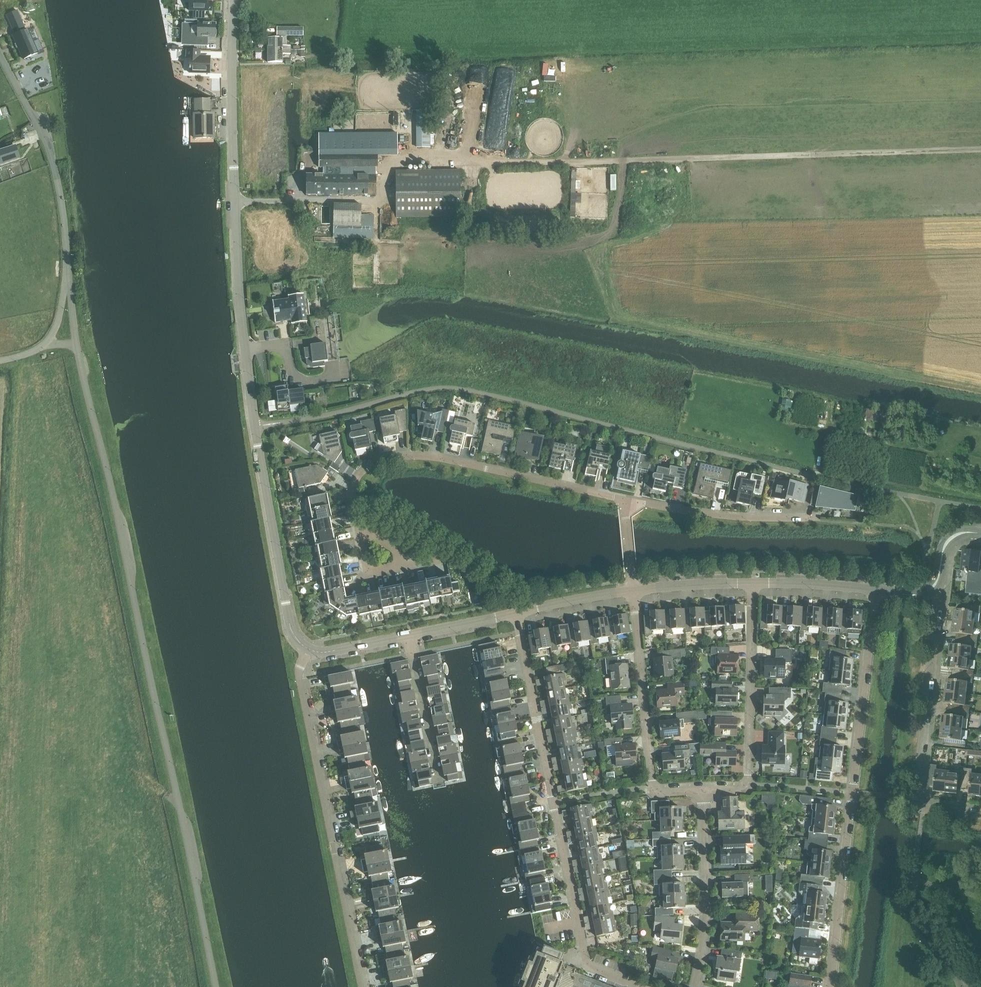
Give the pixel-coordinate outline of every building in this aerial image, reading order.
[(186,2),(190,2),(189,10),(194,11),(194,18),(204,18),(205,11),(212,11),(212,2),(211,2),(207,2),(207,0),(186,0),(186,2)] [(18,11),(7,16),(14,32),(25,27),(18,11)] [(209,37),(216,37),(216,36),(217,34),(217,31),(216,29),(216,28),(216,25),(216,24),(198,23),(186,23),(186,22),(185,22),(185,23),(187,24),(186,43),(191,44),(207,44),(207,43),(206,43),(206,37),(209,37)] [(277,27),(277,35),(303,36),(303,28),(277,27)] [(28,29),(14,36),(24,59),(38,53),(38,51),(43,49),(39,39),(34,42),(29,31),(28,29)] [(268,38),(268,50),(291,50),(290,41),(284,41),(284,46),(282,46),(282,38),(268,38)] [(187,57),(190,57),(190,72),(210,73),(210,57),(200,57),(200,50),(187,50),(187,57)] [(291,50),(268,50),(268,62),(283,62),(283,54),(285,54),(291,54),(291,50)] [(194,113),(195,138),(215,138),(214,113),(210,113),(210,99),(195,100),(196,113),(194,113)] [(418,111),(419,146),(431,146),(431,111),(418,111)] [(396,154),(396,135),(316,134),(316,153),(318,153),(318,165),(324,165),(376,166),(378,166),(378,154),(396,154)] [(0,165),(20,158),(16,146),(0,151),(0,164),(0,165)] [(324,174),(307,174),(307,194),(324,195),(324,194),(376,195),(376,166),(324,165),(324,174)] [(396,171),(397,217),(461,216),(461,170),(396,171)] [(333,236),(374,237),(375,215),(362,214),(362,204),(334,203),(334,226),(333,236)] [(289,296),(289,299),(273,301),(275,323),(291,321),(292,324),(307,322),(304,294),(289,296)] [(306,358),(307,362),(313,368),(325,366),(325,361),(328,361),(326,343),(311,345),(311,347),(304,348),(305,358),(306,358)] [(278,411),(290,410),(291,412),(300,411),(299,404),(305,404),(304,389),(288,391),(288,386),(275,387),(278,411)] [(396,415),(380,418),(385,444),(398,441),(397,433),(407,431),(406,409),(395,411),(396,415)] [(445,433),(450,410),(443,409),(442,411),(433,414),(418,410),(418,426),(419,426),(419,425),(424,426),(421,439),(432,442),(435,429),(438,429),(438,431),(445,433)] [(362,424),(351,427),(352,433),(350,434),(350,436),(350,437),(351,439),(353,439),(355,450),(367,448),(366,444),(372,443),(369,432),(376,431),(374,419),(361,421),(362,424)] [(466,435),(473,436),(476,424),(455,419),(454,426),(452,426),(450,427),(450,429),(451,431),(453,431),(450,443),(462,446),(464,434),(466,435)] [(516,426),(489,420),(482,452),(483,451),(500,455),(500,456),(504,439),(513,441),(516,426)] [(320,435),(321,443),(320,444),(322,445),(318,451),(335,463),(342,452),(338,431),(320,435)] [(521,432),(515,459),(516,459),(516,457),(526,459),(527,459),(527,457),(538,460),(543,438),(521,432)] [(578,445),(566,443),(566,445),(555,443),(549,467),(561,469),(563,461),(565,462),(563,470),(564,470),(571,471),(571,472),(572,472),(578,445)] [(596,477),(597,477),(600,465),(608,467),(607,470),(608,470),(611,455),(606,454),(608,447),(597,444),(597,445),(596,452),(591,451),(591,450),(585,475),(586,475),(586,474),(596,477)] [(652,457),(624,451),(622,461),(621,461),(620,462),(619,462),(618,463),(618,464),(617,465),(617,466),(618,467),(618,468),(619,469),(620,469),(618,478),(617,478),(617,479),(625,480),(624,483),(635,486),(635,487),(636,487),(640,469),(648,471),(652,457)] [(716,482),(729,485),(732,470),(701,463),(696,486),(702,488),(701,496),(712,498),(711,499),(712,499),(716,482)] [(317,465),(295,470),(301,496),(307,494),(306,488),(307,486),(321,484),(328,473),(317,465)] [(653,475),(653,477),(653,479),(655,480),(653,489),(666,492),(668,483),(674,484),(673,487),(683,489),(687,470),(670,466),(669,470),(658,467),(656,474),(654,474),(653,475)] [(752,475),(740,472),(737,474),(733,490),(739,491),(736,503),(748,505),(750,493),(761,496),(765,477),(752,474),(752,475)] [(775,479),(773,488),(776,489),(774,498),(771,497),(785,501),(786,498),(804,503),(808,484),(790,480),(789,483),(775,479)] [(821,487),(822,484),(815,483),(811,503),(817,504),(816,507),(817,506),(854,510),(855,511),(858,496),(821,487)] [(306,505),(307,511),(330,506),(328,495),(328,494),(306,499),(307,505),(306,505)] [(311,523),(331,519),(333,518),(332,518),(330,506),(307,511),(308,517),(309,516),(311,523)] [(311,523),(314,534),(333,530),(331,519),(311,523)] [(316,546),(318,546),(318,545),(335,542),(333,530),(314,534),(316,546),(315,546),(316,546)] [(318,546),(320,557),(339,553),(337,542),(338,542),(338,541),(335,542),(318,545),(318,546)] [(961,571),(966,571),(966,572),(968,573),(968,571),(971,572),(970,582),(976,582),(975,592),(980,592),(980,569),(980,559),(980,558),(980,553),(964,551),(965,551),(965,556),(963,557),(961,571)] [(320,557),(323,569),(340,566),(342,565),(339,553),(320,557)] [(321,570),(323,581),(342,577),(340,566),(323,569),(320,569),(320,570),(321,570)] [(449,576),(438,578),(442,597),(454,595),(454,597),(464,595),(460,575),(450,577),(450,575),(449,575),(449,576)] [(323,581),(325,593),(345,589),(342,577),(323,581)] [(426,580),(426,582),(430,600),(442,597),(438,578),(426,580)] [(426,582),(415,585),(418,604),(430,601),(430,602),(431,602),(430,600),(426,582)] [(402,585),(391,588),(395,607),(395,611),(407,609),(407,607),(406,607),(406,604),(407,604),(403,587),(403,585),(402,585)] [(415,585),(403,587),(407,604),(406,604),(406,607),(407,607),(407,609),(408,611),(414,609),(413,608),(419,607),(418,604),(415,585)] [(379,589),(379,592),(382,609),(383,609),(395,607),(391,588),(379,590),(379,589)] [(330,605),(338,611),(346,598),(345,589),(325,593),(326,600),(325,600),(325,601),(324,601),(324,602),(324,603),(325,604),(326,605),(327,605),(330,604),(330,605)] [(379,592),(368,594),(371,613),(383,611),(383,612),(384,611),(383,609),(382,609),(379,592)] [(368,594),(356,596),(360,614),(359,614),(359,616),(360,616),(371,613),(368,594)] [(346,598),(338,611),(347,616),(359,614),(360,614),(356,596),(355,596),(346,598)] [(954,621),(975,623),(976,612),(980,613),(980,612),(980,606),(960,604),(960,610),(955,609),(954,621)] [(730,610),(724,610),(725,626),(725,630),(732,630),(732,625),(745,624),(744,605),(730,606),(730,610)] [(768,625),(780,625),(781,625),(782,610),(782,606),(768,606),(768,609),(761,609),(760,629),(768,629),(768,625)] [(710,611),(704,612),(705,627),(705,631),(712,631),(712,627),(725,626),(724,610),(724,607),(710,608),(710,611)] [(788,630),(788,626),(800,627),(802,611),(802,607),(788,607),(788,610),(782,610),(781,625),(780,625),(780,630),(788,630)] [(690,613),(684,613),(685,628),(685,633),(692,632),(692,628),(705,627),(704,612),(704,608),(690,609),(690,613)] [(800,627),(800,631),(808,631),(808,627),(820,628),(822,612),(822,609),(808,608),(808,611),(802,611),(800,627)] [(670,614),(664,614),(665,630),(665,634),(672,634),(672,629),(685,628),(684,613),(684,609),(670,610),(670,614)] [(828,628),(840,629),(841,629),(841,613),(842,613),(842,610),(828,609),(828,613),(822,612),(820,628),(820,632),(827,632),(828,628)] [(841,629),(840,629),(840,633),(860,634),(860,630),(861,630),(862,611),(848,610),(848,614),(842,613),(841,613),(841,629)] [(664,614),(664,611),(650,612),(650,615),(644,616),(645,635),(652,635),(652,631),(665,630),(664,614)] [(614,620),(608,621),(607,621),(610,637),(610,641),(616,640),(618,640),(617,635),(630,633),(627,614),(613,617),(614,620)] [(594,624),(588,625),(590,640),(591,644),(598,643),(597,639),(610,637),(607,621),(608,621),(607,618),(593,620),(594,624)] [(574,627),(568,628),(571,644),(570,644),(571,648),(578,647),(578,643),(590,640),(588,625),(587,621),(574,624),(574,627)] [(957,633),(956,639),(978,641),(978,635),(973,634),(975,623),(954,621),(952,633),(957,633)] [(554,631),(548,632),(551,647),(551,652),(559,650),(558,646),(570,644),(571,644),(568,628),(568,625),(554,627),(554,631)] [(548,632),(548,628),(534,631),(535,634),(528,636),(532,655),(539,654),(538,650),(551,647),(548,632)] [(951,644),(950,656),(971,658),(972,647),(977,648),(978,641),(956,639),(956,645),(951,644)] [(610,641),(613,653),(619,652),(616,640),(610,641)] [(484,652),(485,661),(503,658),(501,648),(498,648),(497,642),(479,645),(480,653),(484,652)] [(738,655),(729,655),(730,648),(712,647),(711,654),(718,655),(718,672),(738,673),(738,655)] [(831,658),(830,670),(851,673),(852,664),(854,663),(854,660),(852,659),(850,658),(849,659),(847,659),(844,657),(845,650),(830,648),(829,658),(831,658)] [(685,649),(673,650),(674,657),(686,656),(685,649)] [(765,660),(765,678),(785,678),(785,663),(792,663),(792,650),(776,649),(776,660),(765,660)] [(427,677),(428,682),(443,679),(442,673),(438,673),(436,665),(440,664),(438,654),(420,657),(424,677),(427,677)] [(611,674),(612,689),(630,687),(627,664),(619,665),(618,656),(605,657),(607,674),(611,674)] [(950,656),(948,668),(953,668),(952,674),(974,677),(980,677),(980,675),(974,674),(974,670),(970,670),(971,658),(950,656)] [(660,678),(672,677),(674,676),(672,657),(654,659),(655,678),(660,678)] [(484,671),(485,678),(503,674),(502,668),(505,668),(503,658),(485,661),(487,670),(484,671)] [(394,682),(396,688),(410,686),(409,680),(412,680),(408,660),(391,663),(393,674),(397,673),(398,681),(394,682)] [(546,668),(547,674),(560,672),(559,665),(546,668)] [(822,692),(825,692),(840,694),(841,687),(844,685),(846,685),(847,687),(849,687),(851,685),(851,683),(850,682),(851,673),(830,670),(828,683),(824,682),(822,692)] [(333,687),(335,694),(351,690),(350,684),(354,683),(351,671),(324,677),(326,684),(330,683),(331,687),(333,687)] [(546,684),(547,692),(565,688),(564,681),(566,681),(565,673),(544,677),(545,678),(546,678),(547,684),(546,684)] [(490,684),(492,693),(509,689),(507,680),(505,680),(503,674),(485,678),(487,685),(490,684)] [(947,679),(946,691),(967,694),(968,682),(973,683),(974,677),(952,674),(952,680),(947,679)] [(427,688),(431,707),(448,704),(446,694),(442,695),(440,686),(444,685),(443,679),(428,682),(430,687),(427,688)] [(683,681),(671,682),(667,683),(668,690),(657,691),(658,707),(678,705),(677,695),(684,694),(684,689),(683,681)] [(732,682),(713,681),(712,688),(716,688),(716,704),(737,705),(738,688),(732,688),(732,682)] [(587,684),(582,685),(584,699),(590,698),(587,684)] [(399,703),(401,713),(418,710),(414,690),(411,691),(410,686),(396,688),(397,695),(401,694),(403,703),(399,703)] [(550,705),(550,706),(570,702),(569,695),(566,695),(565,688),(547,692),(549,700),(550,699),(552,705),(550,705)] [(764,695),(764,700),(764,716),(766,716),(766,718),(770,718),(770,717),(775,717),(779,721),(788,713),(784,708),(784,702),(787,698),(791,698),(791,688),(769,688),(769,695),(767,695),(765,694),(764,694),(764,695)] [(490,702),(492,710),(510,706),(509,700),(511,699),(509,689),(492,693),(494,702),(490,702)] [(330,706),(331,713),(359,707),(356,696),(353,697),(351,690),(335,694),(336,700),(334,701),(334,705),(330,706)] [(949,704),(948,709),(970,712),(971,705),(966,705),(967,694),(946,691),(944,703),(949,704)] [(826,702),(824,714),(846,717),(847,708),(849,706),(849,704),(848,702),(845,702),(844,703),(842,703),(840,701),(840,694),(825,692),(824,701),(826,702)] [(633,720),(632,707),(631,705),(631,704),(630,704),(626,705),(622,705),(621,695),(606,697),(608,715),(612,714),(613,722),(617,722),(618,729),(631,727),(631,720),(633,720)] [(552,712),(553,720),(571,717),(569,709),(572,709),(570,702),(550,706),(550,707),(552,706),(553,712),(552,712)] [(437,726),(438,731),(453,729),(451,722),(448,723),(446,715),(450,714),(448,704),(431,707),(434,724),(434,727),(437,726)] [(496,716),(498,725),(515,721),(513,712),(511,712),(510,706),(492,710),(493,717),(496,716)] [(340,722),(342,729),(358,726),(357,719),(361,718),(359,707),(331,713),(333,719),(337,718),(338,723),(340,722)] [(943,714),(942,726),(963,729),(964,717),(969,718),(970,712),(948,709),(948,715),(943,714)] [(404,732),(406,738),(420,735),(419,730),(422,729),(418,710),(401,713),(403,723),(407,722),(408,731),(404,732)] [(698,711),(676,713),(677,720),(660,722),(661,738),(681,736),(680,728),(684,728),(684,724),(698,722),(698,711)] [(711,725),(716,727),(715,735),(736,736),(737,726),(736,726),(736,719),(729,718),(729,712),(732,712),(711,711),(711,725)] [(822,726),(821,736),(835,737),(836,731),(839,729),(841,729),(842,730),(844,731),(846,729),(846,727),(845,726),(846,717),(824,714),(823,727),(822,726)] [(556,734),(556,735),(576,730),(575,724),(572,724),(571,717),(553,720),(555,728),(556,728),(557,734),(556,734)] [(497,734),(498,741),(516,738),(515,732),(517,731),(515,721),(498,725),(500,734),(497,734)] [(337,741),(339,748),(366,742),(364,731),(360,732),(358,726),(342,729),(343,735),(341,736),(342,741),(337,741)] [(963,729),(942,726),(940,738),(945,739),(944,745),(966,747),(967,741),(962,740),(963,729)] [(437,737),(441,757),(458,753),(456,743),(452,744),(450,736),(454,735),(453,729),(438,731),(440,737),(437,737)] [(557,741),(559,749),(576,745),(575,738),(577,737),(576,730),(556,735),(558,735),(559,741),(557,741)] [(771,745),(763,745),(762,768),(763,768),(763,764),(784,764),(785,746),(783,746),(784,732),(769,732),(769,740),(771,740),(771,745)] [(409,753),(411,763),(428,759),(424,740),(421,740),(420,735),(406,738),(407,744),(411,744),(413,752),(409,753)] [(820,758),(824,759),(841,761),(842,751),(844,750),(844,748),(843,746),(840,746),(839,747),(837,747),(835,744),(835,737),(821,736),(819,745),(821,745),(820,758)] [(615,745),(617,766),(633,765),(633,760),(637,759),(635,743),(622,744),(621,737),(604,739),(605,746),(615,745)] [(503,748),(505,757),(522,753),(520,743),(517,744),(516,738),(498,741),(500,748),(503,748)] [(347,758),(349,764),(365,761),(364,754),(368,753),(366,742),(339,748),(340,754),(344,754),(345,758),(347,758)] [(663,754),(664,770),(684,768),(683,757),(700,756),(699,743),(674,745),(675,752),(663,754)] [(717,755),(716,765),(736,766),(736,752),(719,751),(719,744),(728,744),(701,743),(701,755),(717,755)] [(562,762),(562,763),(582,759),(580,752),(578,752),(576,745),(559,749),(560,756),(562,756),(563,762),(562,762)] [(458,753),(441,757),(444,774),(447,773),(449,781),(463,778),(461,772),(458,772),(456,764),(460,763),(458,753)] [(503,766),(505,773),(523,770),(521,763),(524,763),(522,753),(505,757),(506,765),(503,766)] [(428,759),(411,763),(413,773),(417,772),(418,780),(414,781),(416,788),(430,785),(428,777),(431,776),(428,759)] [(563,769),(565,777),(582,773),(581,766),(583,766),(582,759),(562,763),(563,763),(564,769),(563,769)] [(841,761),(824,759),(822,771),(817,770),(816,780),(831,781),(831,774),(834,772),(836,773),(837,774),(839,774),(841,773),(841,771),(840,769),(841,761)] [(344,777),(346,783),(373,778),(371,767),(367,767),(365,761),(349,764),(350,771),(348,771),(349,776),(344,777)] [(934,791),(946,792),(948,771),(937,770),(938,765),(931,764),(929,786),(934,786),(934,791)] [(958,789),(964,790),(966,768),(960,767),(959,772),(948,771),(946,792),(958,794),(958,789)] [(980,796),(980,775),(972,774),(973,769),(966,768),(964,790),(970,790),(969,795),(980,796)] [(509,780),(511,788),(528,785),(526,775),(524,776),(523,770),(505,773),(506,780),(509,780)] [(582,773),(565,777),(566,785),(568,784),(569,790),(567,791),(568,791),(588,787),(586,780),(584,780),(582,773)] [(355,793),(356,799),(373,796),(371,790),(375,789),(373,778),(346,783),(347,790),(351,789),(352,793),(355,793)] [(510,799),(512,811),(527,808),(525,802),(529,802),(528,795),(530,795),(528,785),(511,788),(513,799),(510,799)] [(812,818),(835,821),(835,820),(836,818),(836,816),(835,815),(836,807),(828,806),(829,798),(800,795),(799,800),(802,804),(812,805),(812,809),(814,811),(813,811),(813,812),(814,812),(813,818),(812,818)] [(351,812),(353,818),(380,813),(378,802),(374,803),(373,796),(356,799),(357,804),(354,805),(356,811),(351,812)] [(723,813),(719,813),(720,829),(744,828),(743,812),(737,812),(737,798),(723,799),(723,813)] [(655,809),(655,820),(661,820),(682,819),(681,807),(667,808),(666,800),(651,801),(652,809),(655,809)] [(572,815),(574,823),(591,819),(590,812),(592,811),(591,804),(571,808),(571,809),(572,809),(574,815),(572,815)] [(518,824),(520,833),(537,829),(535,819),(533,820),(532,813),(528,814),(527,808),(512,811),(515,825),(518,824)] [(380,813),(353,818),(354,825),(358,824),(359,829),(362,828),(363,835),(380,832),(378,825),(382,824),(380,813)] [(809,832),(808,840),(824,842),(825,834),(833,835),(834,827),(835,826),(835,823),(834,822),(835,821),(812,818),(812,819),(813,819),(812,825),(812,826),(810,828),(809,832),(809,831),(809,832)] [(577,836),(577,837),(597,833),(595,826),(593,826),(591,819),(574,823),(575,830),(577,830),(578,836),(577,836)] [(652,832),(653,839),(668,839),(668,832),(682,831),(682,819),(661,820),(655,820),(655,821),(661,820),(661,832),(652,832)] [(519,842),(520,849),(538,846),(537,840),(539,839),(537,829),(520,833),(522,842),(519,842)] [(578,843),(580,851),(597,847),(596,840),(598,840),(597,833),(577,837),(578,837),(579,843),(578,843)] [(746,864),(745,844),(755,844),(755,835),(723,836),(723,847),(721,847),(721,864),(730,864),(731,865),(734,865),(735,864),(746,864)] [(658,858),(662,858),(683,857),(683,845),(668,846),(668,839),(653,839),(653,847),(658,847),(658,858)] [(813,856),(812,862),(830,865),(831,852),(825,851),(823,849),(824,842),(808,840),(805,839),(804,849),(808,850),(807,853),(809,855),(813,856)] [(361,860),(362,866),(390,861),(387,850),(384,851),(382,844),(366,847),(367,852),(364,852),(366,859),(361,860)] [(525,856),(526,865),(544,861),(542,851),(539,852),(538,846),(520,849),(521,856),(525,856)] [(582,865),(602,861),(601,854),(599,855),(597,847),(580,851),(581,859),(583,859),(584,864),(582,865)] [(654,870),(654,877),(669,877),(669,870),(683,869),(683,857),(662,858),(663,870),(654,870)] [(371,876),(373,883),(389,879),(388,873),(392,872),(390,861),(362,866),(364,873),(368,872),(369,877),(371,876)] [(525,874),(526,881),(545,877),(543,871),(546,871),(544,861),(526,865),(528,873),(525,874)] [(584,872),(585,879),(603,876),(601,869),(604,868),(602,861),(582,865),(583,866),(584,866),(585,871),(584,872)] [(801,874),(800,883),(819,885),(820,879),(822,877),(828,877),(830,865),(812,862),(808,862),(806,875),(801,874)] [(627,864),(619,865),(621,872),(628,870),(627,864)] [(748,882),(749,882),(749,873),(737,874),(735,874),(735,880),(735,882),(722,883),(722,897),(743,897),(748,897),(748,882)] [(588,893),(608,889),(607,882),(604,883),(603,876),(585,879),(587,887),(588,887),(589,893),(588,893)] [(531,888),(533,896),(550,893),(548,883),(546,883),(545,877),(526,881),(528,888),(531,888)] [(659,885),(660,896),(664,896),(684,895),(684,883),(670,884),(669,877),(654,877),(654,885),(659,885)] [(368,895),(370,902),(397,896),(395,885),(391,886),(389,879),(373,883),(374,889),(372,890),(373,894),(368,895)] [(798,903),(795,905),(803,906),(825,908),(825,907),(826,905),(825,902),(826,893),(823,893),(822,894),(821,892),(821,885),(819,885),(800,883),(799,892),(804,897),(803,903),(798,903)] [(589,900),(591,908),(609,904),(607,897),(610,896),(608,889),(588,893),(588,894),(590,894),(591,900),(589,900)] [(550,893),(533,896),(535,905),(531,906),(533,913),(551,910),(550,903),(552,903),(550,893)] [(660,908),(655,908),(655,916),(671,915),(670,908),(674,908),(685,907),(684,895),(664,896),(664,902),(660,902),(660,908)] [(378,911),(380,918),(396,915),(395,908),(399,907),(397,896),(370,902),(371,908),(375,907),(376,912),(378,911)] [(594,921),(594,922),(614,918),(612,911),(610,911),(609,904),(591,908),(593,915),(594,915),(595,921),(594,921)] [(796,919),(795,927),(809,929),(816,929),(817,923),(819,922),(820,923),(823,923),(824,915),(826,912),(825,909),(825,908),(803,906),(802,914),(796,919)] [(744,923),(722,923),(721,940),(744,941),(745,933),(750,933),(750,924),(757,924),(758,915),(745,914),(744,923)] [(375,931),(377,937),(404,931),(402,921),(398,921),(396,915),(380,918),(381,925),(379,925),(380,930),(375,931)] [(655,916),(654,930),(661,931),(660,941),(664,941),(664,942),(681,944),(682,926),(670,925),(671,915),(655,916)] [(614,918),(594,922),(595,922),(597,928),(595,928),(597,936),(615,933),(615,932),(614,925),(615,925),(614,918)] [(809,929),(795,927),(792,953),(800,954),(800,956),(810,957),(809,963),(817,964),(818,958),(819,958),(821,940),(808,939),(809,929)] [(386,947),(387,953),(404,950),(402,943),(406,943),(404,931),(377,937),(378,943),(382,943),(383,947),(386,947)] [(561,976),(559,975),(563,964),(560,963),(562,959),(564,954),(544,946),(540,955),(537,954),(532,964),(529,963),(521,982),(525,983),(523,986),(557,986),(561,976)] [(667,950),(654,947),(651,959),(658,960),(654,976),(672,980),(673,971),(675,972),(678,958),(665,955),(667,950)] [(717,979),(731,981),(732,971),(739,972),(742,952),(723,949),(721,961),(717,960),(716,969),(718,969),(717,979)] [(382,966),(384,972),(411,967),(409,956),(405,957),(404,950),(387,953),(388,960),(386,960),(387,965),(382,966)] [(605,984),(604,984),(591,979),(592,979),(591,978),(591,979),(583,975),(575,972),(576,969),(563,964),(559,975),(561,976),(557,986),(612,986),(605,984)] [(394,986),(402,986),(411,985),(409,979),(413,978),(411,967),(384,972),(385,979),(389,978),(390,982),(393,982),(394,986)] [(789,986),(810,986),(812,976),(791,973),(789,986)]
